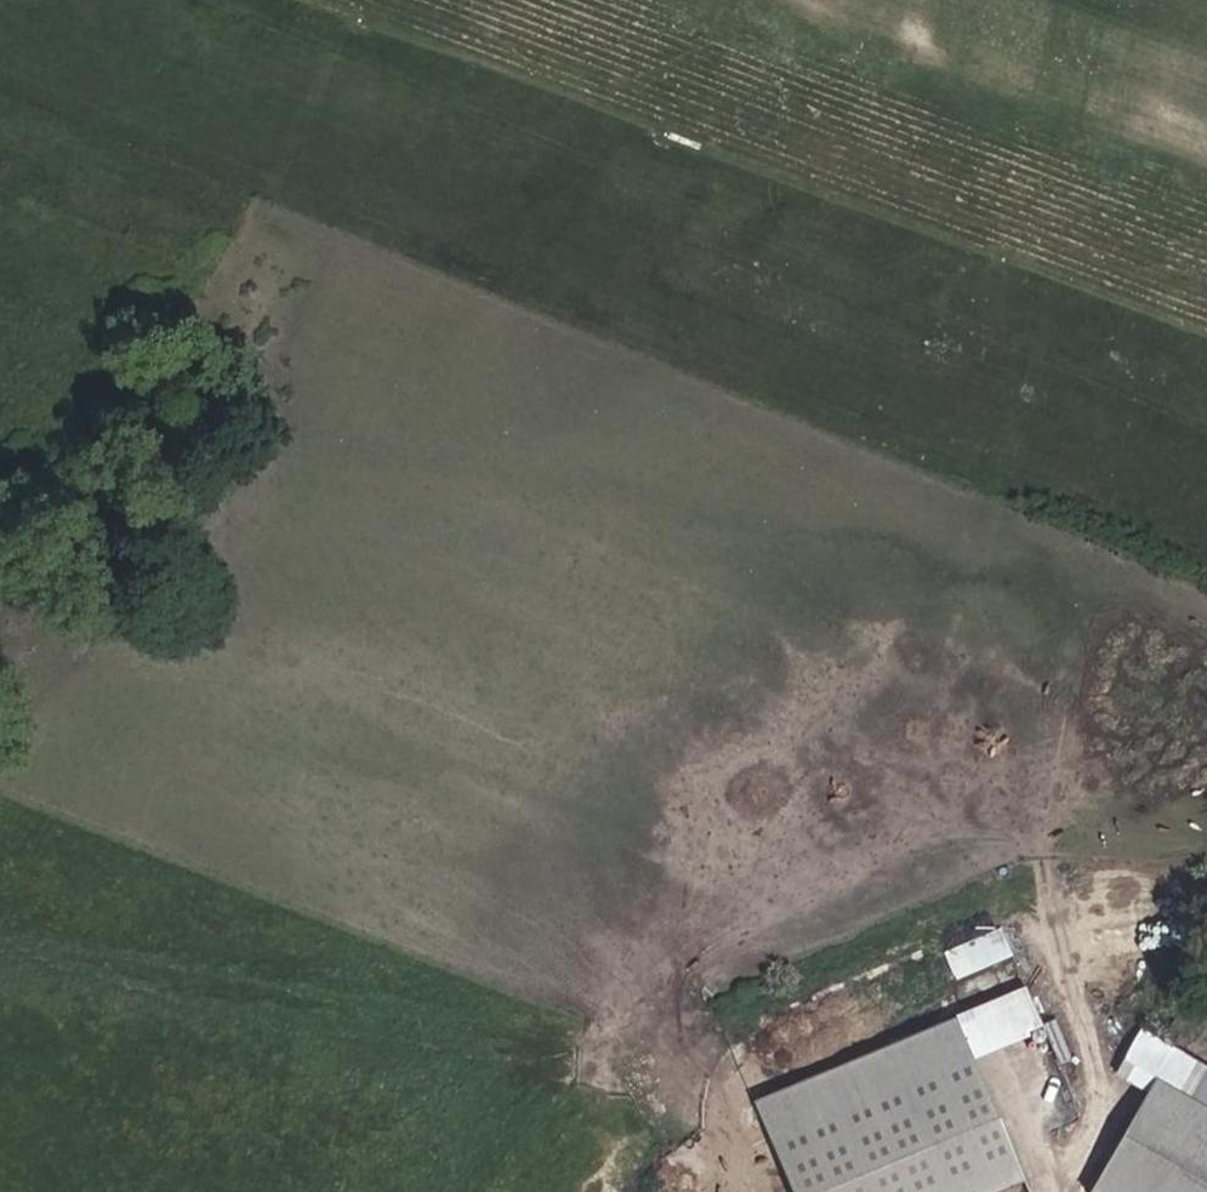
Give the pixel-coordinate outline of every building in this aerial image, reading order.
[(1011,928),(953,950),(962,972),(1019,949),(1011,928)] [(948,977),(962,972),(953,950),(940,955),(948,977)] [(761,1104),(794,1191),(1000,1191),(1024,1181),(977,1064),(1052,1036),(1034,988),(761,1104)] [(1049,1028),(1064,1066),(1078,1061),(1063,1020),(1048,1026),(1049,1028)] [(1160,1078),(1091,1191),(1206,1191),(1206,1105),(1160,1078)]
